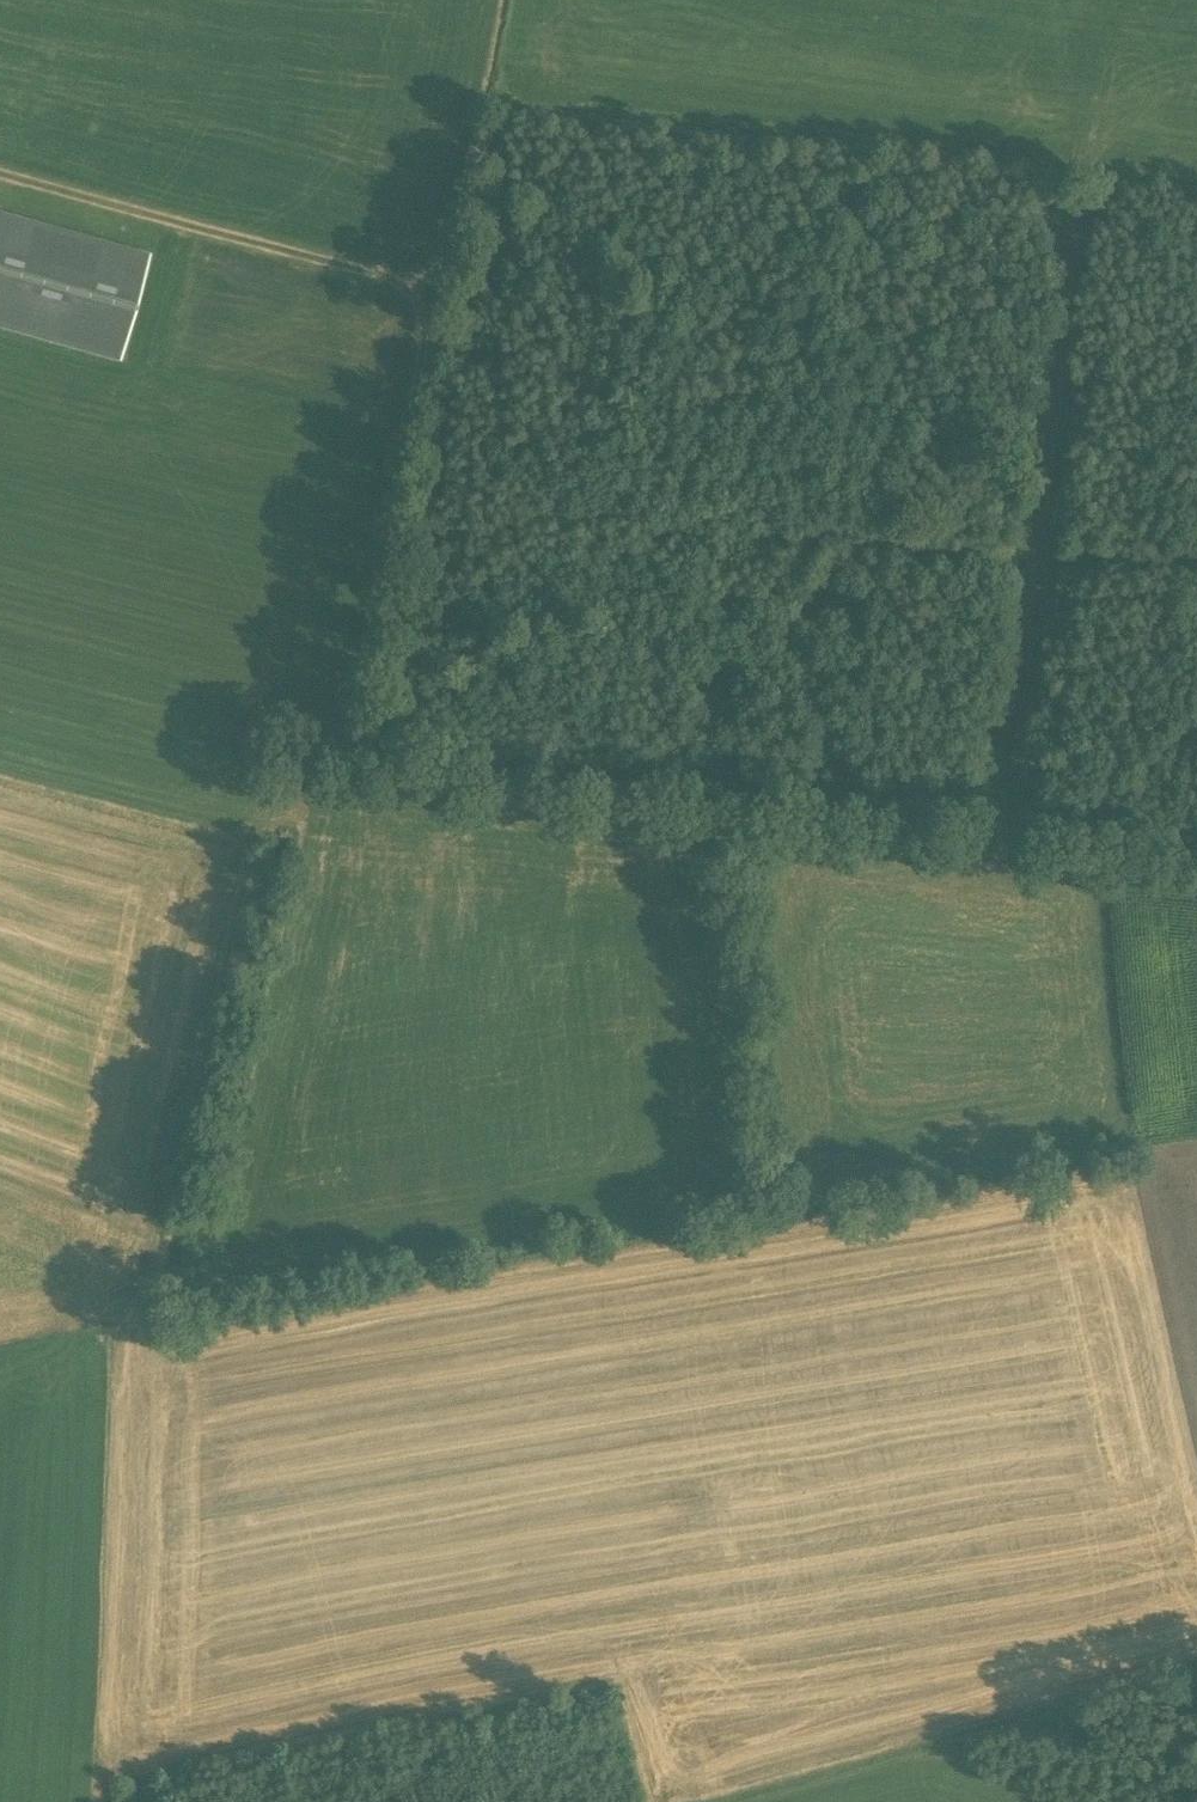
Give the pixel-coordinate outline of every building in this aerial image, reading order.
[(0,211),(0,324),(119,358),(148,253),(0,211)]
